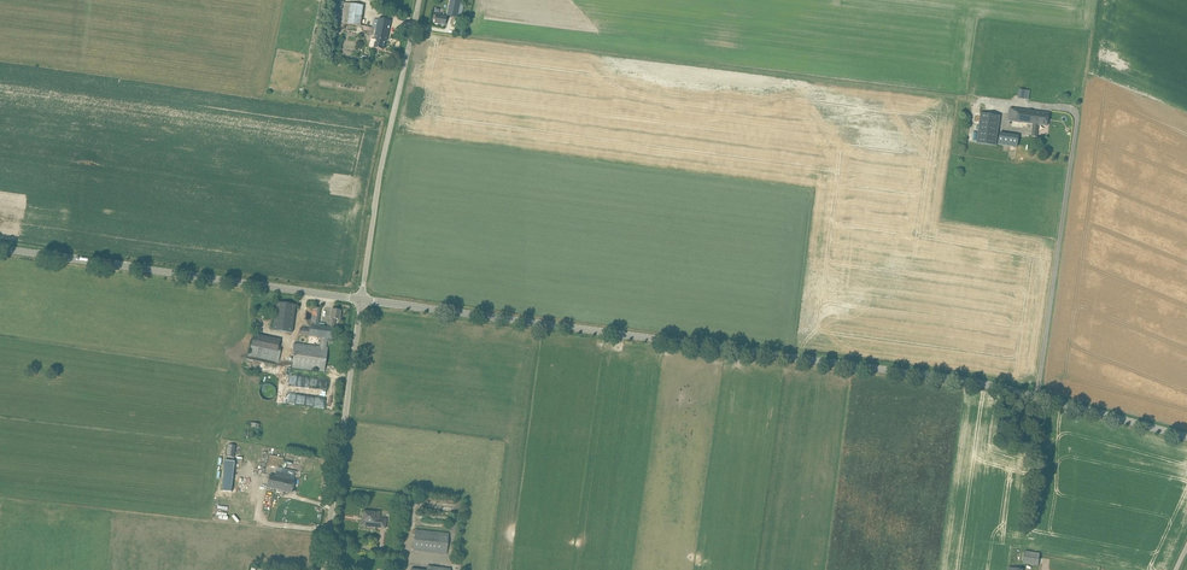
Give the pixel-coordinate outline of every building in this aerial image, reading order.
[(457,17),(458,14),(462,15),(464,4),(460,4),(461,0),(460,0),(450,0),(447,14),(457,17)] [(344,3),(341,23),(360,25),(363,5),(344,3)] [(440,25),(445,26),(446,18),(441,17),(441,14),(434,13),(433,19),(435,19),(434,23),(440,24),(440,25)] [(391,21),(379,18),(374,39),(376,39),(374,48),(383,50),(385,42),(386,42),(391,21)] [(1040,112),(1010,108),(1008,121),(1012,121),(1023,123),(1033,124),(1031,136),(1037,137),(1038,125),(1047,126),(1049,113),(1040,112)] [(981,113),(977,143),(996,145),(1000,115),(981,113)] [(998,144),(1017,147),(1019,136),(1000,133),(998,144)] [(292,333),(296,305),(277,302),(273,330),(292,333)] [(320,346),(294,342),(291,368),(324,372),(328,347),(327,347),(328,339),(332,339),(335,319),(339,320),(340,311),(332,310),(331,318),(330,322),(329,321),(328,327),(318,326),(321,308),(314,307),(312,324),(311,324),(310,329),(300,327),(300,334),(321,338),(320,346)] [(278,350),(280,339),(254,333),(249,356),(278,362),(281,351),(278,350)] [(275,395),(276,392),(275,389),(274,386),(272,385),(269,384),(266,384),(264,385),(261,386),(260,389),(259,392),(260,395),(261,397),(264,399),(266,400),(269,400),(272,399),(274,397),(275,395)] [(289,403),(325,407),(326,397),(314,396),(314,392),(304,391),(304,394),(290,392),(289,403)] [(259,428),(259,423),(249,422),(248,431),(260,433),(261,428),(259,428)] [(222,491),(231,492),(236,445),(228,444),(223,486),(222,491)] [(275,476),(270,475),(267,487),(292,493),(295,480),(289,479),(290,475),(281,473),(282,468),(277,467),(276,472),(275,476)] [(361,520),(361,525),(385,528),(386,519),(379,518),(380,511),(374,511),(374,513),(364,512),(363,520),(361,520)] [(447,554),(449,534),(416,529),(413,550),(447,554)] [(1038,566),(1040,553),(1025,551),(1023,563),(1038,566)]
